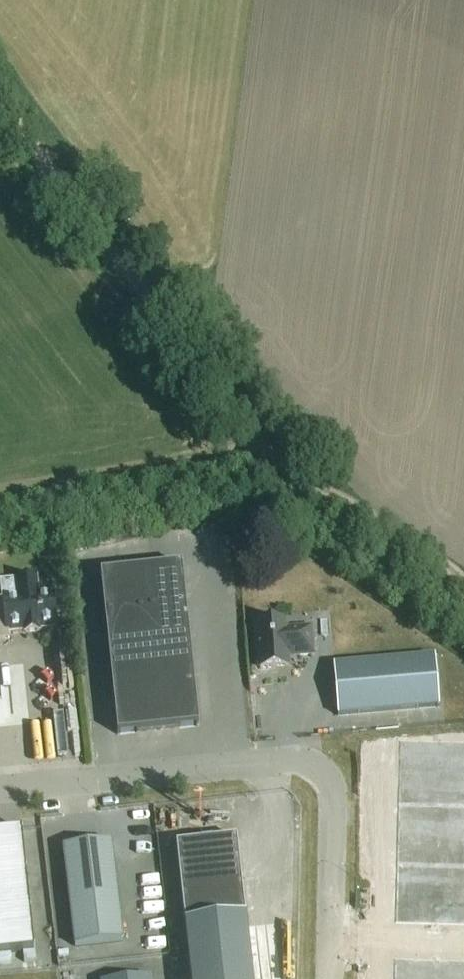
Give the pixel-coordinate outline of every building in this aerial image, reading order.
[(182,567),(101,575),(118,736),(199,728),(182,567)] [(0,600),(0,642),(10,641),(9,633),(24,631),(25,631),(26,633),(40,632),(40,630),(57,628),(54,595),(39,596),(37,576),(17,578),(19,598),(0,600)] [(263,671),(292,669),(291,657),(315,655),(313,631),(289,632),(289,625),(260,627),(263,671)] [(438,658),(335,666),(339,717),(442,708),(438,658)] [(463,901),(463,742),(400,741),(396,900),(463,901)] [(22,831),(0,833),(0,955),(35,951),(22,831)] [(177,846),(191,978),(253,978),(237,839),(177,846)] [(63,848),(74,948),(123,943),(111,844),(63,848)] [(394,960),(394,978),(463,978),(463,962),(394,960)]
